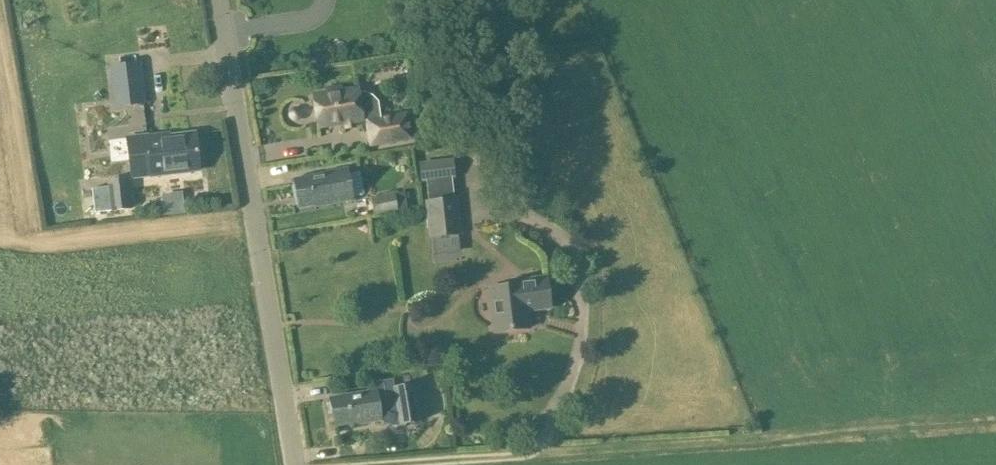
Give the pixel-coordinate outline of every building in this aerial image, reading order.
[(139,64),(111,67),(114,93),(128,91),(130,108),(145,106),(139,64)] [(365,93),(359,93),(358,91),(342,93),(342,89),(326,91),(326,95),(314,97),(318,127),(363,121),(363,122),(365,122),(369,148),(414,141),(409,111),(380,115),(378,101),(372,95),(365,93)] [(195,133),(148,140),(147,136),(127,139),(132,179),(200,170),(195,133)] [(423,179),(426,179),(429,200),(424,201),(429,239),(462,235),(458,196),(455,196),(452,176),(454,176),(452,159),(421,163),(423,179)] [(294,182),(298,208),(314,205),(314,208),(354,201),(349,171),(327,175),(327,177),(294,182)] [(132,208),(128,177),(107,179),(107,187),(92,188),(94,213),(132,208)] [(371,197),(374,215),(398,211),(398,209),(407,208),(405,195),(395,197),(394,193),(371,197)] [(512,286),(490,289),(495,333),(528,329),(526,311),(550,308),(546,278),(512,283),(512,286)] [(380,421),(398,425),(422,421),(416,385),(393,389),(392,381),(374,384),(375,392),(331,400),(336,427),(351,424),(351,426),(380,421)]
